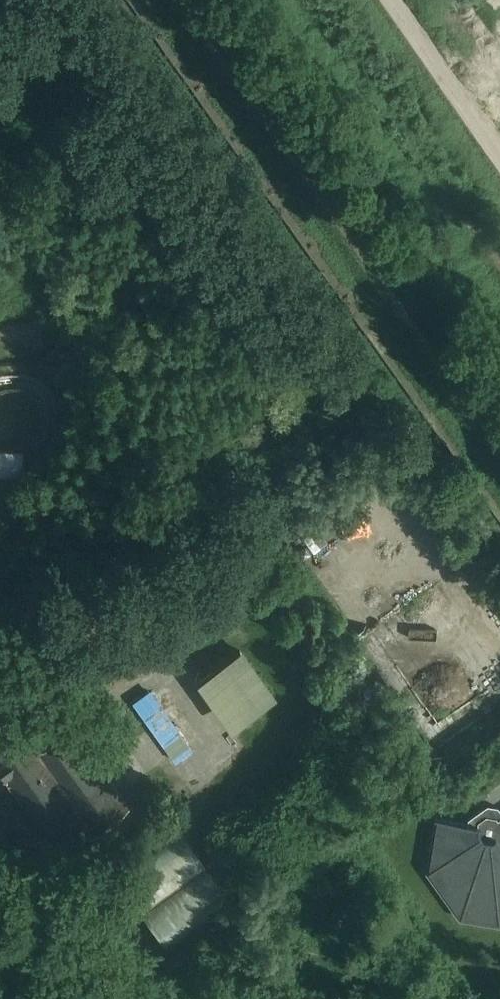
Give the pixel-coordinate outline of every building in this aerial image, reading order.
[(0,450),(0,476),(21,477),(21,455),(21,450),(0,450)] [(345,527),(323,536),(350,600),(372,591),(345,527)] [(384,597),(364,610),(381,634),(400,620),(384,597)] [(244,649),(196,683),(232,732),(280,699),(244,649)] [(455,670),(473,687),(480,680),(462,663),(455,670)] [(127,806),(70,727),(38,751),(19,725),(0,738),(0,768),(14,788),(61,853),(127,806)] [(436,817),(435,816),(435,817),(436,818),(427,870),(460,916),(499,923),(499,922),(499,807),(499,805),(487,803),(469,817),(468,821),(436,817)] [(181,828),(115,874),(167,945),(232,899),(181,828)]
